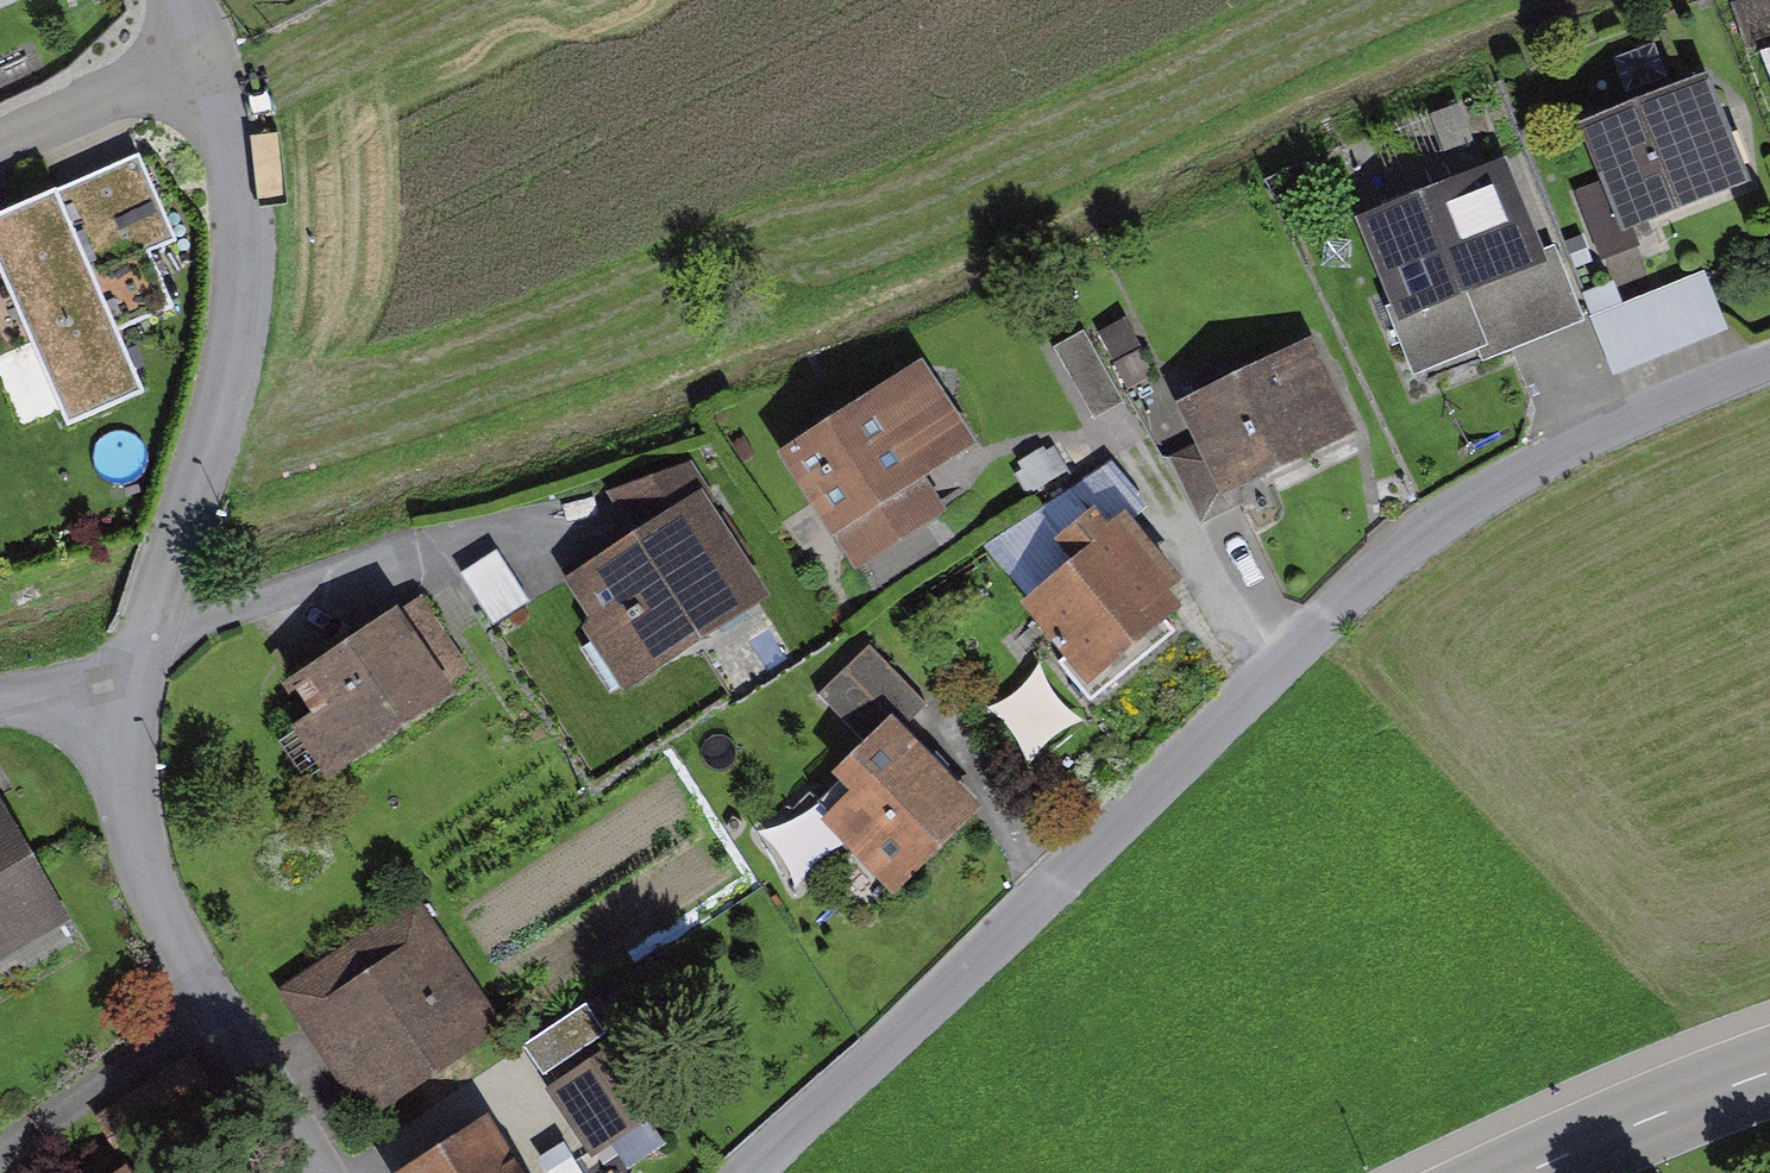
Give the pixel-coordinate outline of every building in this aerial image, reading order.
[(1714,85),(1593,134),(1631,227),(1752,178),(1714,85)] [(150,152),(0,218),(0,252),(74,420),(145,389),(120,333),(185,305),(160,249),(188,237),(150,152)] [(1569,177),(1604,253),(1632,240),(1597,164),(1569,177)] [(1547,259),(1502,173),(1388,231),(1432,318),(1547,259)] [(1616,368),(1732,323),(1710,266),(1594,311),(1616,368)] [(1062,337),(1092,414),(1126,401),(1096,324),(1062,337)] [(1358,430),(1312,349),(1186,420),(1232,501),(1358,430)] [(1004,475),(925,365),(784,466),(863,576),(1004,475)] [(761,583),(704,500),(585,582),(643,665),(761,583)] [(1191,589),(1117,521),(1032,614),(1105,681),(1191,589)] [(485,675),(432,596),(302,683),(356,762),(485,675)] [(995,703),(1035,754),(1085,715),(1045,664),(995,703)] [(984,810),(898,729),(827,804),(913,884),(984,810)] [(0,810),(0,972),(75,921),(0,810)] [(414,912),(302,991),(391,1118),(503,1039),(414,912)] [(621,1048),(560,1072),(589,1145),(650,1122),(621,1048)] [(421,1172),(515,1172),(488,1131),(421,1172)]
